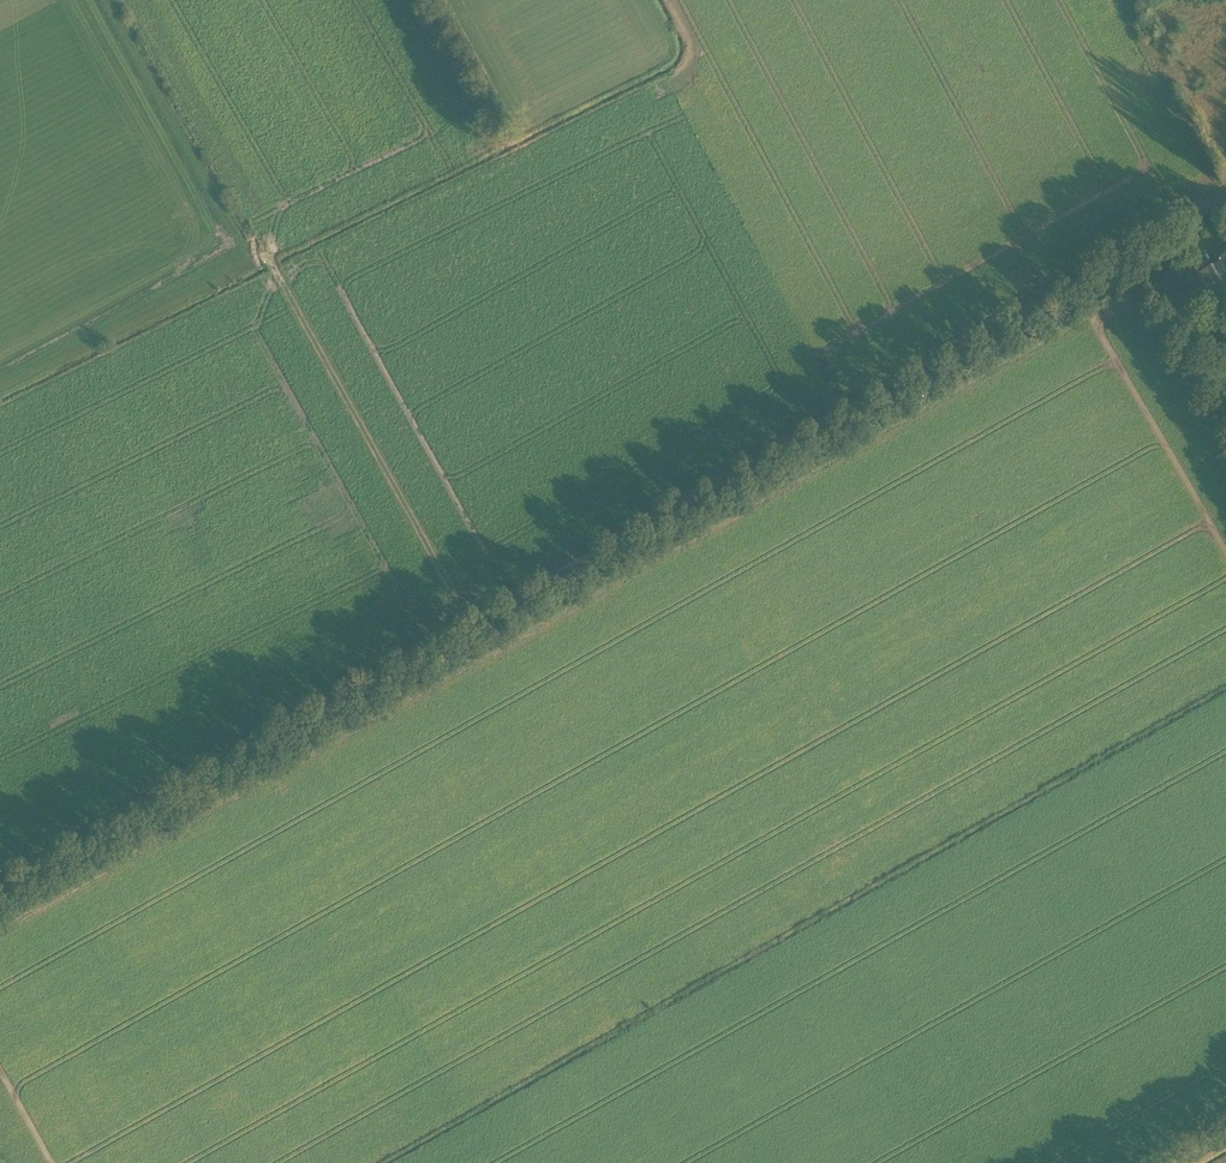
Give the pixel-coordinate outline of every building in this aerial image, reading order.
[(1216,267),(1215,265),(1200,273),(1208,288),(1207,288),(1213,299),(1225,292),(1225,270),(1223,264),(1216,267)] [(1180,333),(1170,340),(1177,351),(1196,339),(1188,328),(1181,334),(1180,333)]
